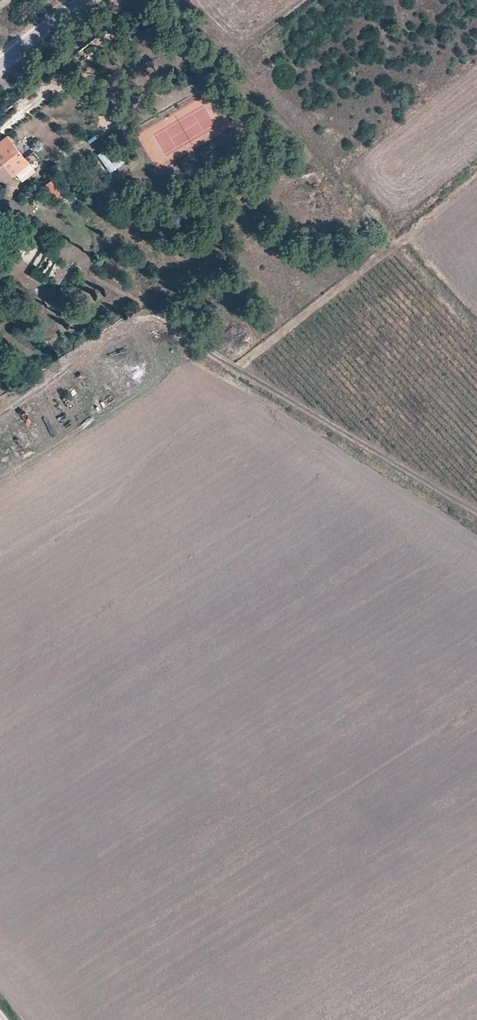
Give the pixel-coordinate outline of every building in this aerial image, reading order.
[(28,163),(6,135),(0,140),(0,184),(28,163)] [(107,171),(124,161),(120,154),(109,160),(102,149),(96,152),(107,171)] [(64,194),(51,179),(43,186),(55,201),(64,194)]
